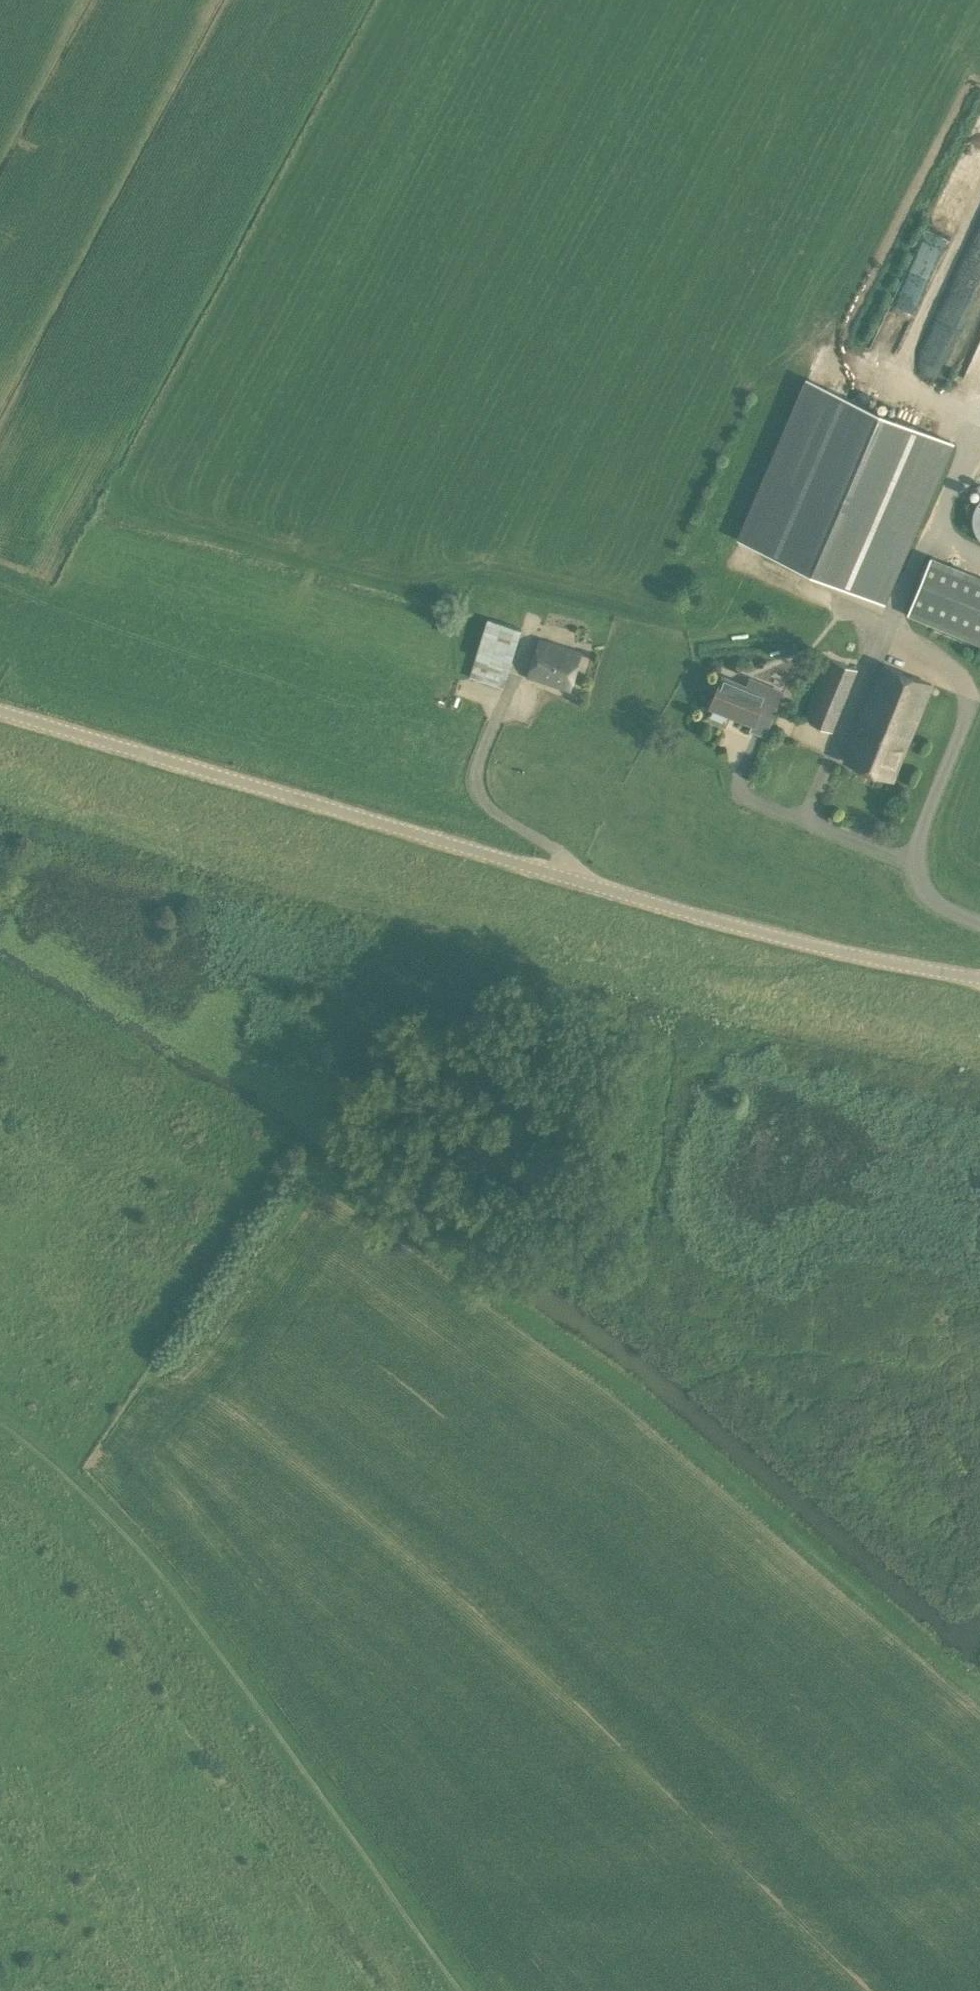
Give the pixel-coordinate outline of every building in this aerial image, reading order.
[(928,345),(955,355),(979,288),(979,267),(959,260),(928,345)] [(811,380),(742,539),(882,601),(952,441),(811,380)] [(912,617),(979,645),(979,576),(936,559),(912,617)] [(508,667),(521,628),(488,618),(476,657),(508,667)] [(569,689),(582,653),(539,639),(527,675),(569,689)] [(832,729),(857,669),(829,657),(804,718),(832,729)] [(894,778),(931,682),(883,664),(846,759),(894,778)] [(773,713),(782,691),(750,678),(747,686),(723,676),(711,705),(755,722),(760,708),(773,713)]
